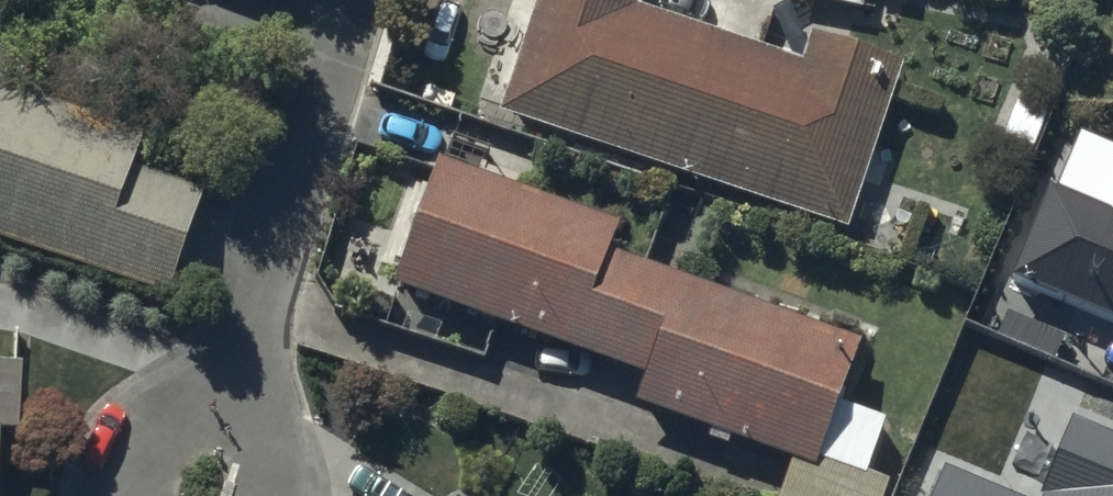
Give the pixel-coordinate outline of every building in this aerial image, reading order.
[(503,119),(676,179),(723,45),(638,13),(642,0),(541,0),(503,119)] [(794,1),(800,2),(864,15),(867,0),(794,0),(794,1)] [(805,73),(723,45),(676,179),(850,237),(904,71),(812,44),(805,73)] [(170,300),(203,200),(137,178),(150,138),(18,95),(29,60),(0,50),(0,245),(170,300)] [(621,233),(441,170),(396,297),(610,373),(644,278),(609,266),(621,233)] [(1010,294),(1112,336),(1112,223),(1049,197),(1010,294)] [(644,278),(610,373),(646,386),(638,409),(819,471),(860,352),(644,278)] [(3,446),(22,447),(27,373),(0,371),(0,495),(3,446)] [(1076,424),(1047,495),(1112,495),(1112,439),(1076,424)] [(939,495),(996,495),(947,476),(939,495)]
